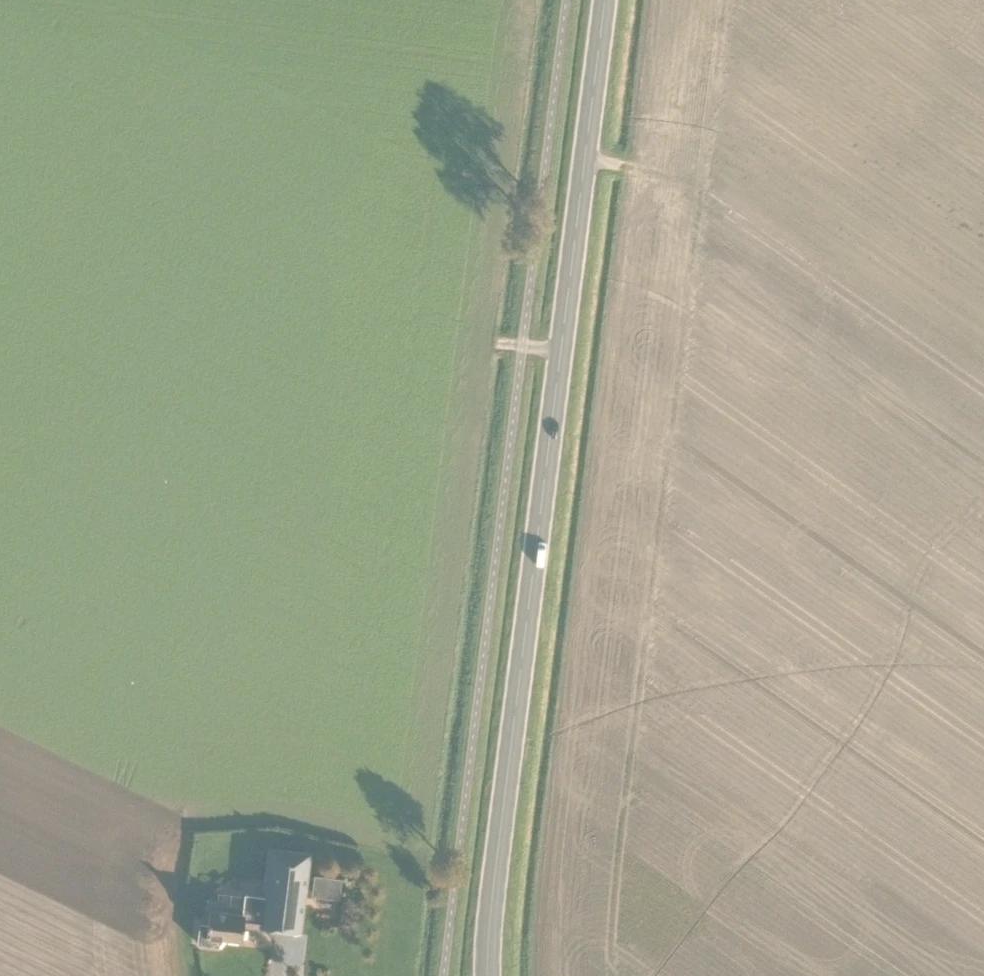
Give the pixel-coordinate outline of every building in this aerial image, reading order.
[(210,910),(208,924),(200,923),(198,943),(223,946),(224,938),(242,941),(244,925),(301,932),(310,853),(268,848),(262,896),(245,894),(242,914),(210,910)] [(324,875),(321,896),(339,898),(341,878),(324,875)]
